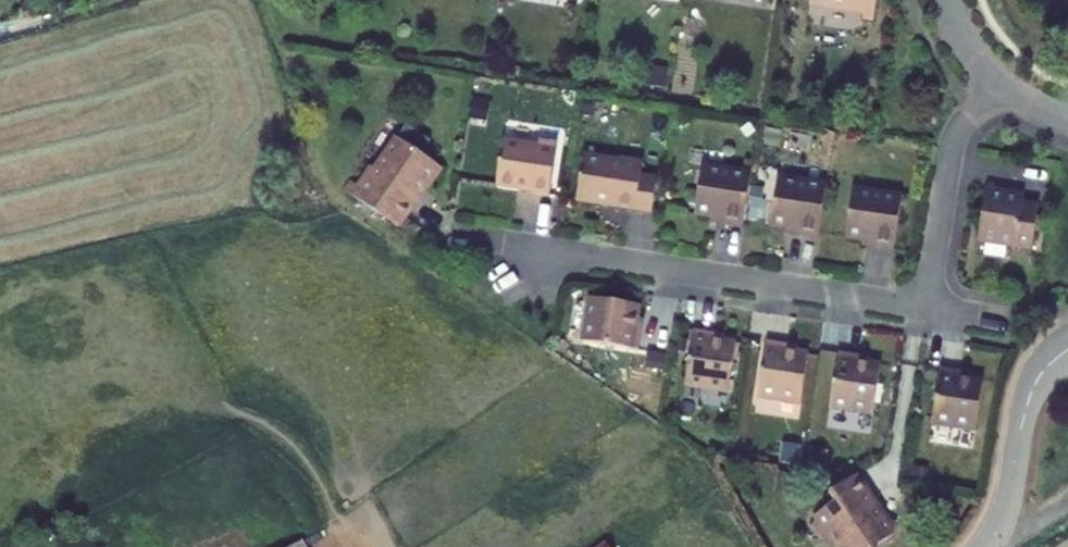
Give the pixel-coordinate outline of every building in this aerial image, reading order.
[(810,4),(864,13),(875,14),(877,0),(811,0),(810,4)] [(874,22),(875,14),(864,13),(863,21),(874,22)] [(357,186),(351,195),(399,228),(418,199),(413,196),(421,185),(426,188),(430,190),(444,169),(398,138),(376,170),(371,166),(357,186)] [(531,195),(549,198),(558,143),(539,140),(538,147),(503,141),(496,184),(532,190),(531,195)] [(643,161),(619,158),(618,162),(583,156),(576,200),(612,205),(612,207),(652,213),(657,178),(641,175),(643,161)] [(723,218),(722,224),(743,227),(751,173),(703,165),(695,214),(712,216),(723,218)] [(827,184),(778,177),(771,225),(788,228),(799,230),(798,236),(819,239),(827,184)] [(350,181),(344,191),(351,195),(357,186),(350,181)] [(413,196),(418,199),(426,188),(421,185),(413,196)] [(903,196),(854,188),(846,237),(864,240),(875,242),(874,248),(895,251),(903,196)] [(1010,192),(986,189),(979,239),(1033,248),(1039,203),(1024,201),(1024,197),(1010,194),(1010,192)] [(642,329),(636,329),(637,318),(639,306),(590,298),(583,341),(639,350),(642,329)] [(713,339),(714,333),(694,330),(685,385),(728,392),(736,342),(723,341),(713,339)] [(786,350),(787,344),(766,341),(757,397),(801,404),(809,354),(795,352),(786,350)] [(830,408),(874,415),(881,365),(868,363),(858,362),(859,356),(839,353),(830,408)] [(959,371),(939,368),(930,423),(974,430),(982,380),(968,379),(958,377),(959,371)] [(858,474),(830,493),(836,502),(814,516),(816,520),(815,526),(820,534),(826,534),(834,546),(878,546),(879,545),(894,536),(897,522),(889,520),(882,519),(872,505),(876,502),(858,474)] [(876,502),(872,505),(882,519),(889,520),(876,502)]
